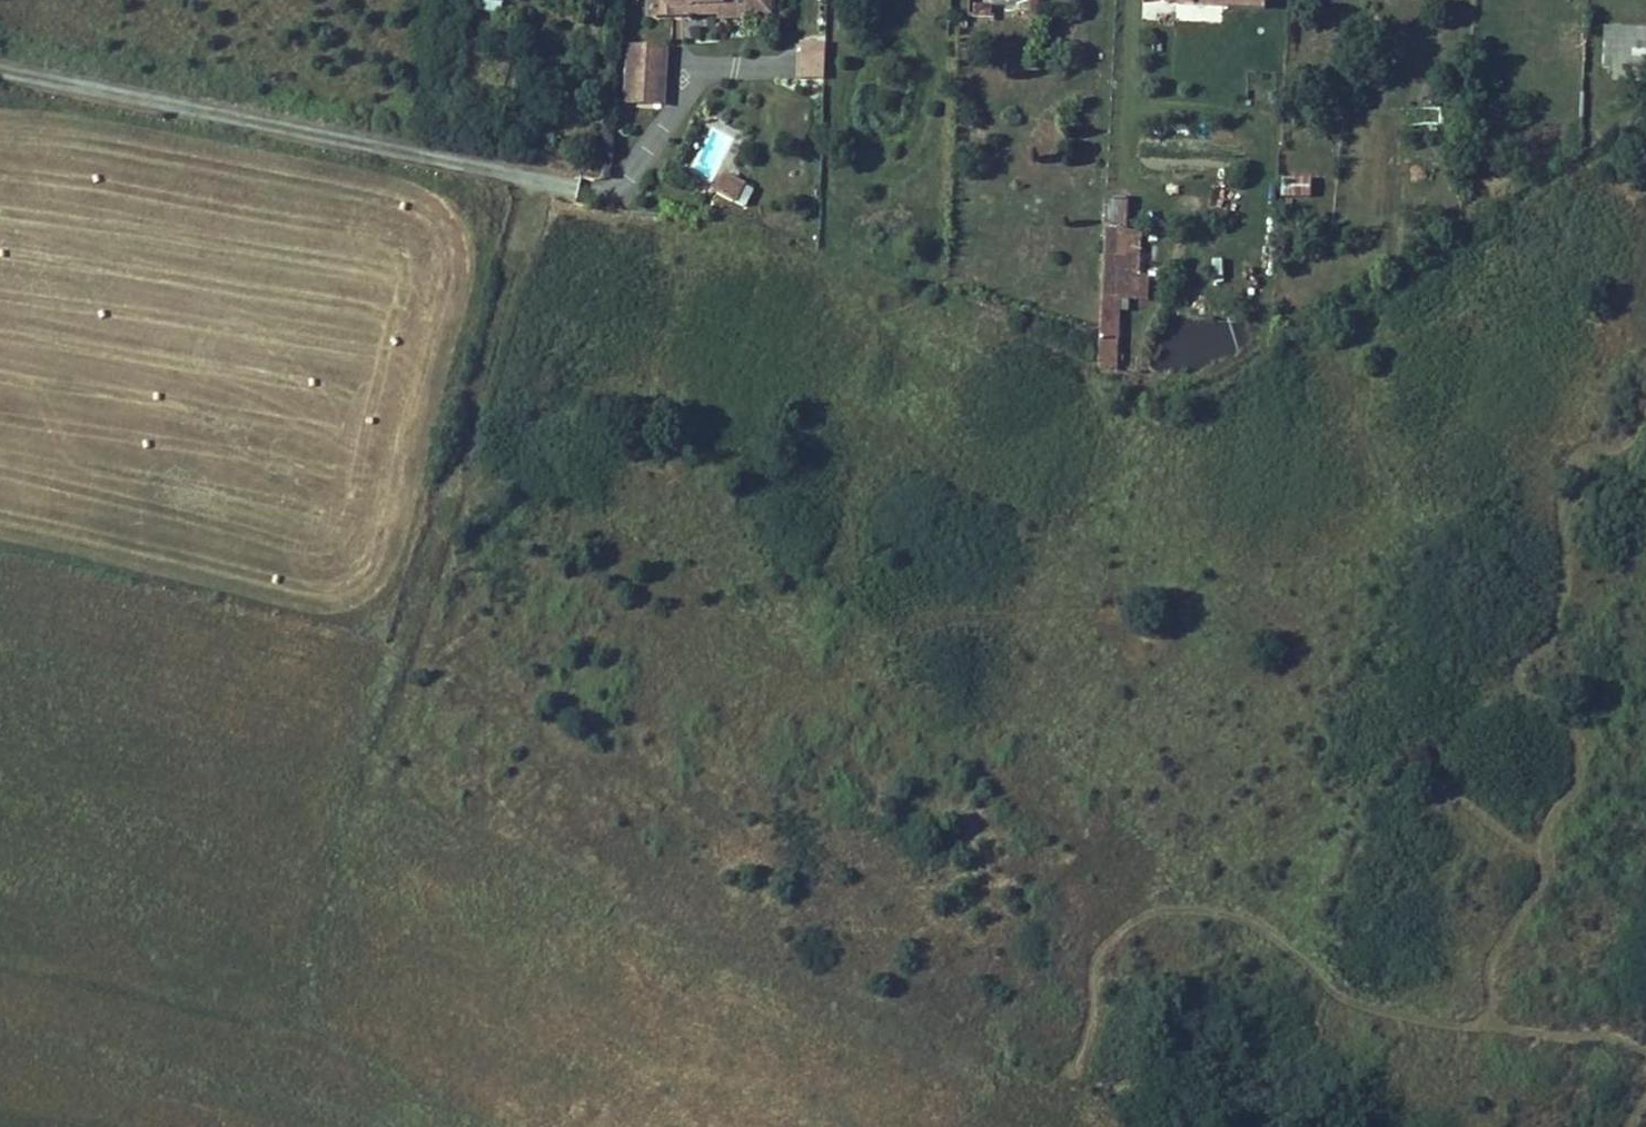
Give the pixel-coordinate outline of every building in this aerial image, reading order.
[(662,20),(677,19),(677,10),(726,9),(726,0),(731,0),(660,0),(662,20)] [(726,9),(756,9),(756,0),(731,0),(726,0),(726,9)] [(1645,96),(1645,25),(1605,23),(1603,65),(1637,67),(1636,101),(1645,96)] [(640,57),(638,98),(666,99),(668,58),(640,57)] [(1288,172),(1281,195),(1308,203),(1314,180),(1288,172)] [(748,182),(732,175),(723,192),(739,200),(748,182)] [(1130,199),(1108,198),(1098,364),(1118,365),(1122,309),(1130,309),(1130,296),(1149,297),(1150,277),(1138,276),(1141,231),(1128,230),(1130,199)]
